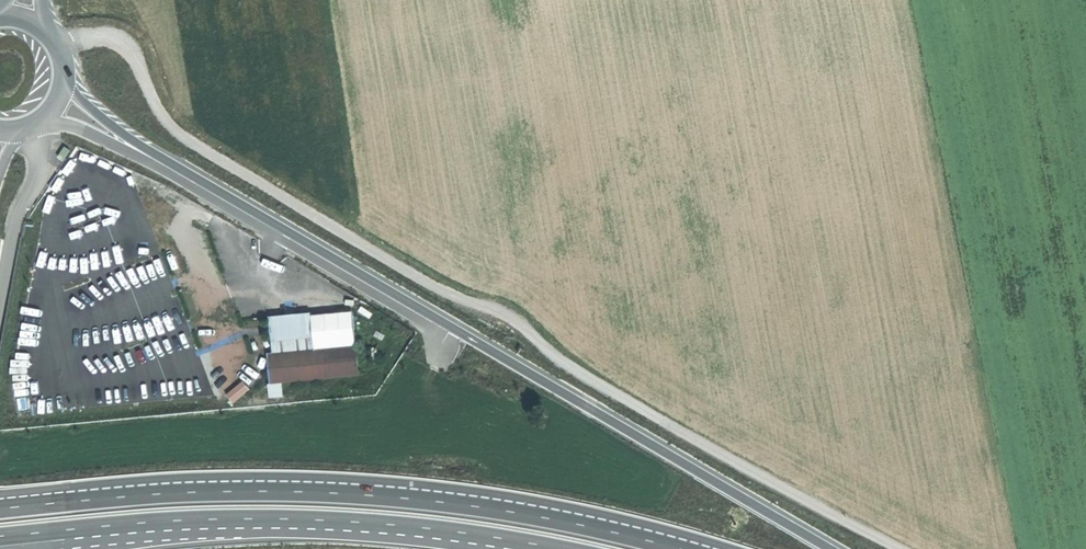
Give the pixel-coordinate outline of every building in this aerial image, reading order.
[(272,353),(356,345),(352,311),(309,315),(309,313),(269,317),(272,353)] [(268,353),(271,383),(359,375),(356,345),(272,353),(268,353)] [(290,389),(291,400),(313,396),(311,385),(290,389)]
